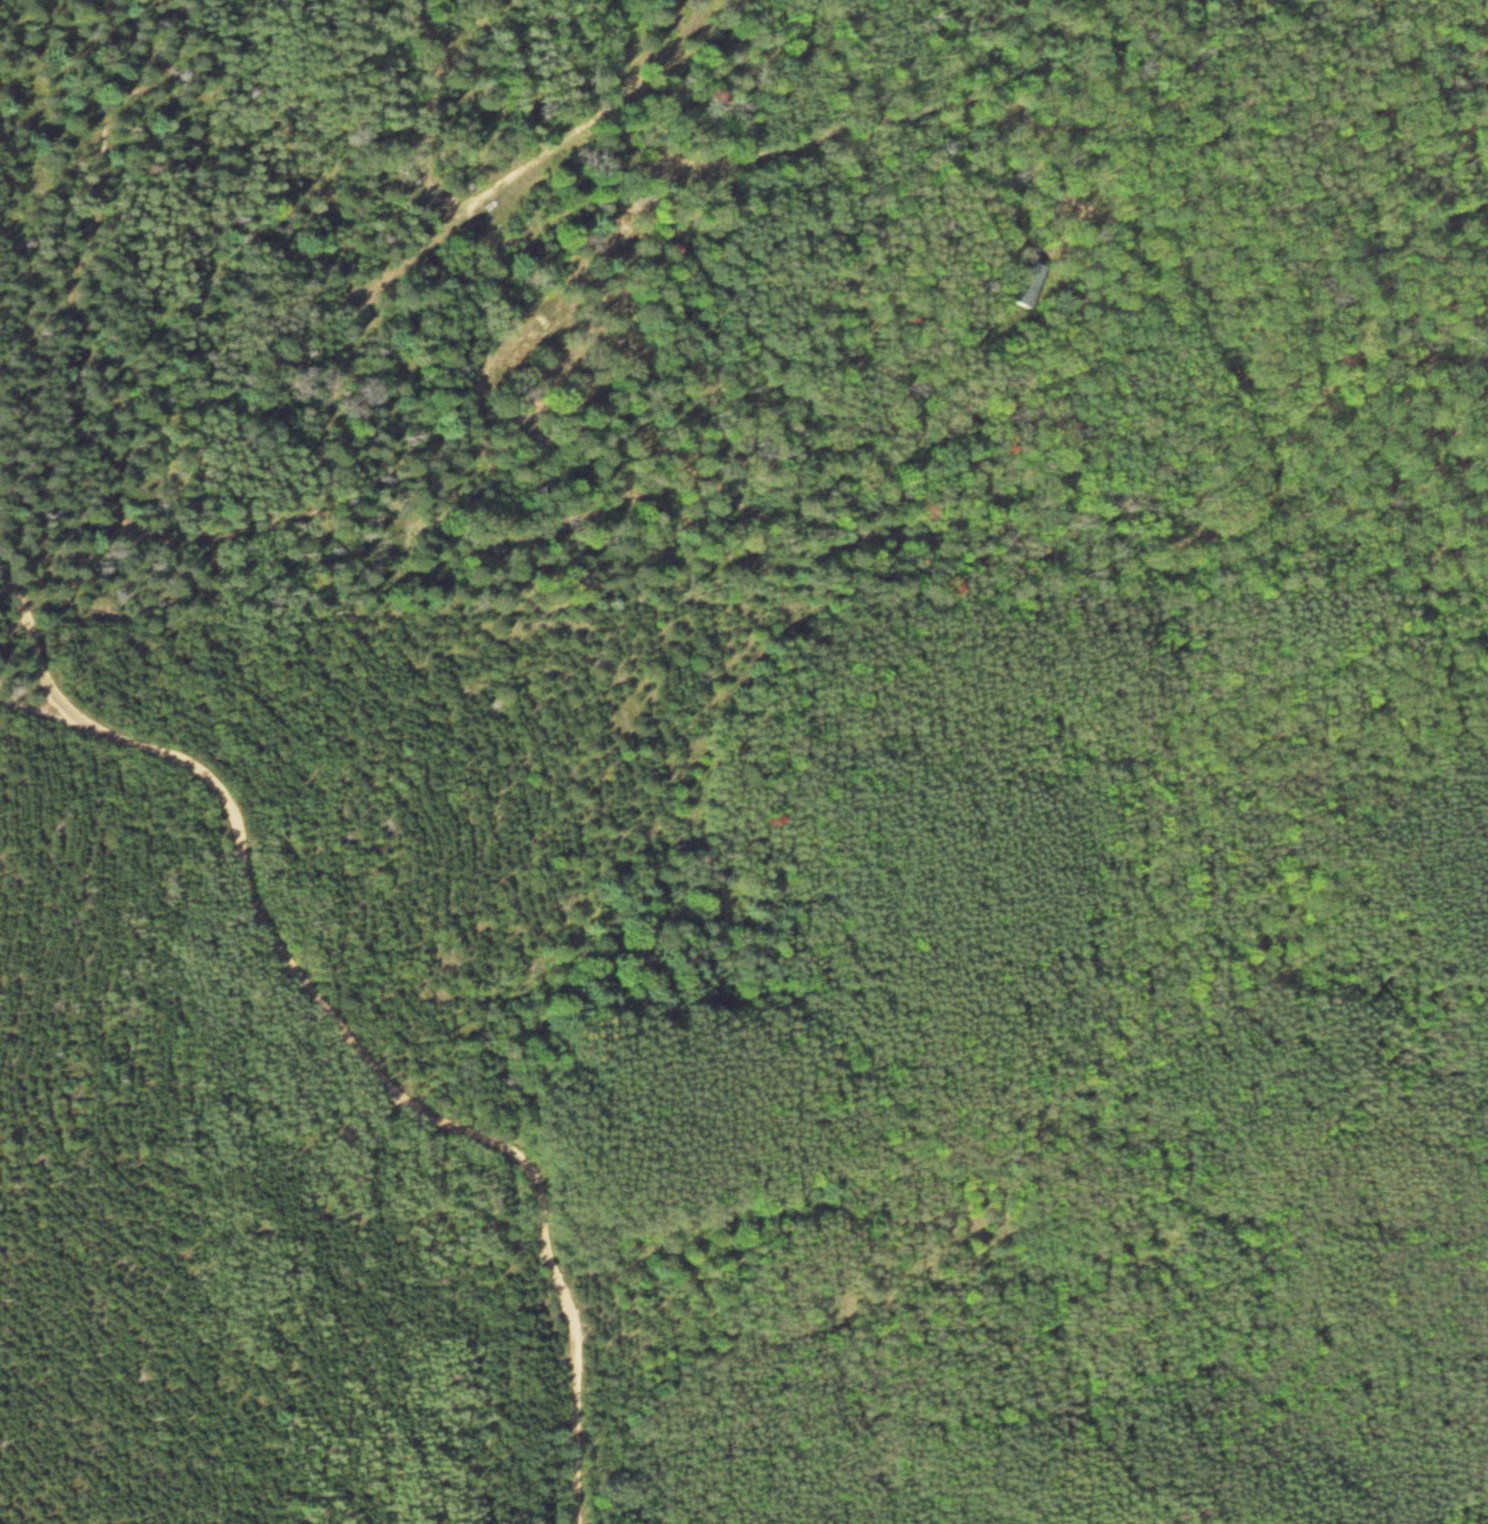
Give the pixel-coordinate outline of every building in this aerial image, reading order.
[(1001,297),(1030,307),(1044,267),(1015,256),(1001,297)]
